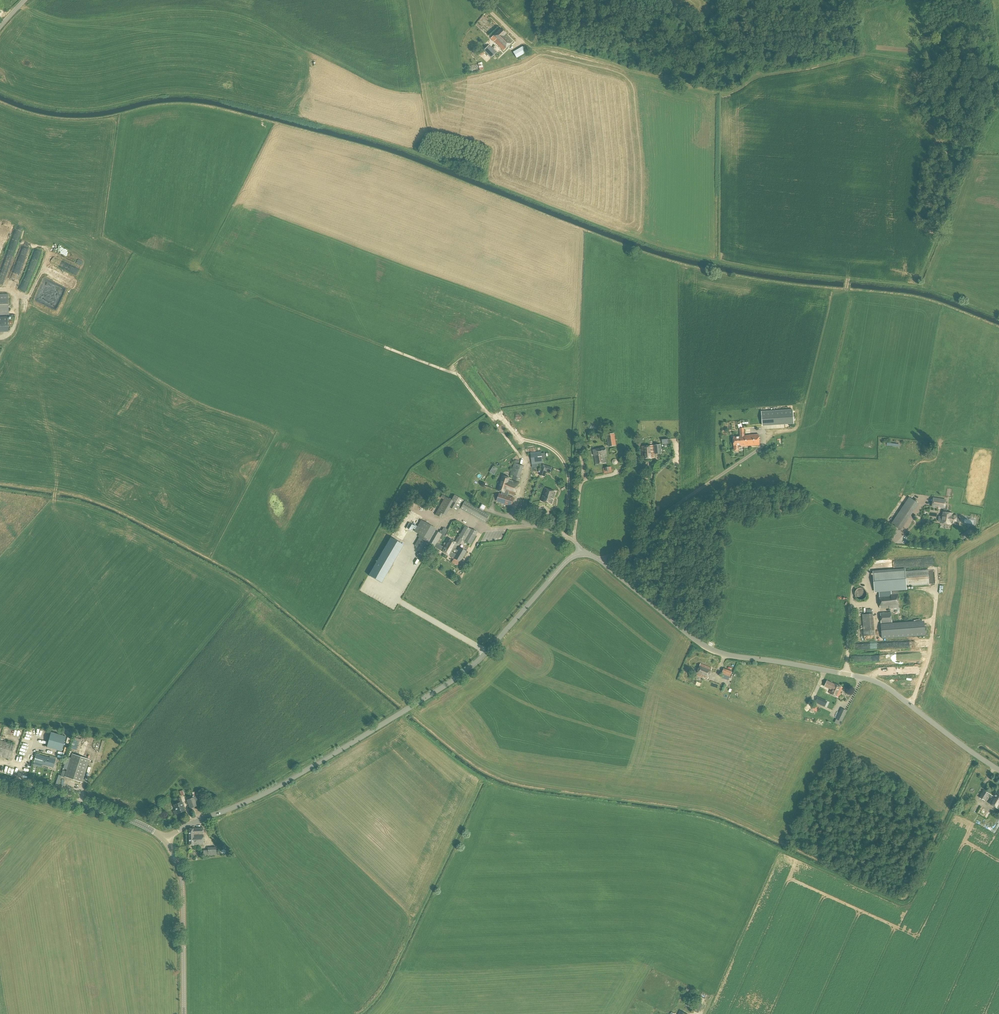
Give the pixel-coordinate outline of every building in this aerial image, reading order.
[(513,42),(505,34),(506,33),(501,28),(491,38),(494,41),(504,50),(513,42)] [(497,52),(489,45),(484,50),(491,58),(497,52)] [(523,46),(513,52),(517,58),(526,52),(523,46)] [(8,293),(0,294),(0,315),(9,315),(8,293)] [(8,332),(8,316),(0,317),(0,332),(8,332)] [(763,426),(793,424),(792,403),(791,392),(760,394),(763,426)] [(470,419),(474,423),(485,415),(481,411),(470,419)] [(759,427),(758,419),(740,421),(741,436),(733,437),(734,447),(734,451),(739,450),(738,446),(741,446),(760,445),(759,434),(749,435),(749,428),(759,427)] [(616,445),(614,433),(606,435),(607,437),(606,437),(606,439),(607,439),(608,447),(616,445)] [(654,454),(662,453),(661,444),(653,445),(654,454)] [(643,459),(654,458),(653,445),(642,446),(643,459)] [(607,456),(606,453),(607,453),(606,448),(593,450),(594,455),(596,465),(606,463),(605,457),(607,456)] [(532,464),(543,463),(541,451),(530,453),(532,464)] [(515,463),(514,463),(510,474),(520,478),(524,466),(518,464),(515,463)] [(543,465),(539,475),(545,477),(547,472),(550,473),(552,467),(549,466),(543,464),(543,465)] [(519,482),(518,482),(512,480),(509,479),(510,478),(504,476),(499,490),(502,491),(501,494),(500,493),(497,501),(511,505),(514,498),(508,496),(509,492),(515,495),(519,482)] [(552,504),(556,492),(545,488),(541,501),(552,504)] [(464,500),(454,494),(451,500),(446,497),(435,514),(441,518),(443,514),(445,515),(450,507),(458,512),(461,506),(464,500)] [(909,497),(903,506),(912,513),(918,504),(909,497)] [(946,499),(933,497),(932,507),(944,509),(943,513),(947,513),(948,506),(945,506),(946,499)] [(485,523),(489,515),(465,501),(460,509),(485,523)] [(952,515),(952,514),(947,513),(943,513),(943,517),(942,517),(939,517),(938,521),(941,522),(941,523),(951,524),(951,523),(956,524),(957,516),(952,515)] [(901,530),(907,521),(897,515),(891,524),(901,530)] [(435,547),(437,543),(440,538),(442,539),(448,530),(444,528),(441,533),(435,530),(436,529),(421,520),(414,532),(419,535),(418,536),(419,537),(415,545),(428,553),(432,546),(435,547)] [(471,529),(465,526),(458,537),(462,539),(464,540),(471,544),(478,532),(471,528),(471,529)] [(390,538),(369,575),(382,583),(403,545),(390,538)] [(437,543),(435,547),(460,562),(466,551),(459,547),(458,551),(454,549),(457,544),(458,543),(455,542),(448,538),(443,546),(437,543)] [(906,589),(906,586),(929,584),(928,570),(905,572),(905,570),(873,572),(875,591),(879,591),(883,591),(885,591),(885,594),(891,594),(891,590),(906,589)] [(860,600),(861,600),(862,600),(863,599),(864,599),(865,598),(866,597),(866,596),(866,595),(867,594),(867,593),(866,592),(866,591),(866,590),(865,590),(864,589),(863,588),(862,588),(861,588),(860,588),(859,588),(858,588),(858,589),(857,589),(856,590),(855,591),(855,592),(855,593),(855,594),(855,595),(855,596),(855,597),(856,598),(857,598),(858,599),(859,599),(859,600),(860,600)] [(883,594),(883,591),(879,591),(880,608),(889,608),(889,609),(899,608),(898,591),(891,592),(891,594),(883,594)] [(872,614),(871,609),(866,610),(867,614),(862,614),(864,636),(875,635),(873,613),(872,614)] [(881,623),(892,623),(891,612),(880,613),(881,623)] [(708,680),(712,668),(701,664),(696,675),(708,680)] [(835,685),(827,681),(825,687),(831,689),(829,693),(838,697),(842,688),(835,684),(835,685)] [(818,697),(815,703),(823,706),(825,700),(818,697)] [(842,722),(847,711),(841,708),(836,719),(842,722)] [(66,736),(51,732),(47,747),(62,751),(66,736)] [(15,745),(0,740),(0,756),(10,760),(15,745)] [(53,768),(56,759),(36,754),(34,762),(53,768)] [(82,782),(89,759),(72,754),(65,777),(82,782)] [(998,790),(994,796),(984,790),(979,797),(985,801),(988,795),(992,797),(989,803),(998,809),(998,791),(998,790)] [(197,796),(195,791),(192,793),(194,797),(187,800),(190,808),(197,806),(197,805),(201,804),(198,795),(197,796)] [(177,814),(185,811),(183,806),(184,806),(180,797),(176,799),(178,803),(174,805),(176,810),(173,811),(175,815),(177,813),(177,814)] [(194,845),(204,845),(203,828),(193,828),(190,828),(189,829),(189,835),(189,845),(194,845)] [(204,856),(216,855),(216,847),(207,847),(207,850),(203,850),(204,856)]
